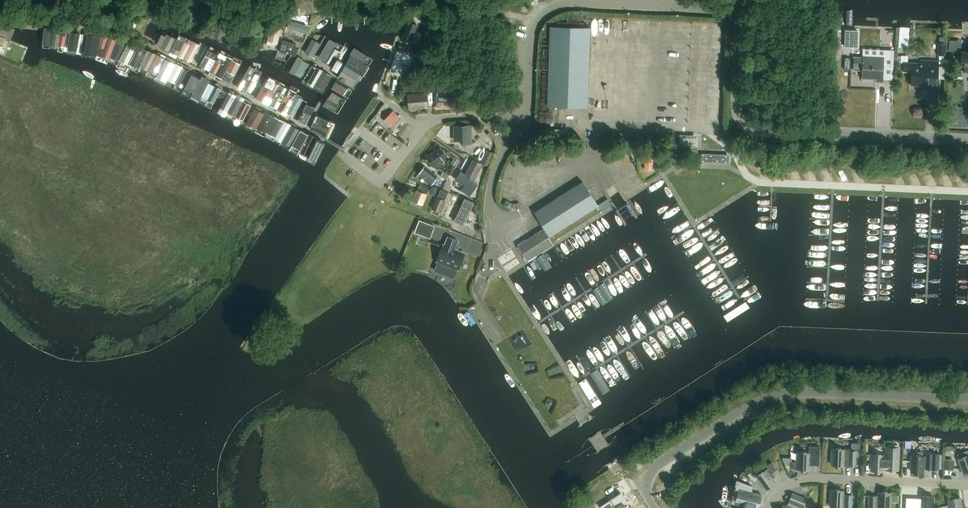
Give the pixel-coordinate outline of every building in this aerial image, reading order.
[(432,25),(435,17),(427,14),(424,22),(432,25)] [(274,17),(267,44),(275,46),(275,43),(278,43),(284,19),(274,17)] [(408,21),(407,25),(402,40),(411,43),(417,24),(408,21)] [(550,26),(548,106),(588,107),(590,27),(550,26)] [(0,27),(0,50),(5,52),(14,31),(0,27)] [(51,49),(54,29),(45,27),(44,48),(51,49)] [(287,33),(304,35),(305,29),(288,27),(287,33)] [(218,28),(215,39),(222,41),(225,29),(218,28)] [(244,28),(244,41),(261,42),(261,36),(265,36),(265,29),(244,28)] [(58,52),(59,52),(63,30),(54,29),(51,49),(59,50),(58,52)] [(64,53),(68,31),(63,30),(59,52),(64,53)] [(858,48),(859,30),(845,30),(844,47),(858,48)] [(81,33),(68,31),(64,53),(77,55),(82,56),(82,57),(87,58),(91,35),(89,34),(89,33),(86,33),(86,34),(81,34),(81,33)] [(157,44),(171,52),(177,39),(167,34),(168,33),(164,31),(157,44)] [(177,39),(171,52),(170,54),(178,59),(188,38),(180,33),(177,39)] [(96,59),(97,60),(102,38),(91,35),(87,58),(96,59)] [(322,52),(329,41),(325,39),(319,36),(316,41),(312,39),(304,53),(315,59),(320,50),(322,52)] [(101,61),(110,37),(109,37),(108,40),(102,38),(97,60),(101,61)] [(117,40),(110,37),(101,61),(108,64),(109,62),(117,42),(116,42),(117,40)] [(178,59),(183,62),(192,45),(191,44),(193,41),(188,38),(178,59)] [(282,40),(278,53),(286,55),(286,54),(288,54),(294,56),(296,49),(294,49),(295,44),(282,40)] [(949,50),(961,51),(961,41),(949,40),(949,50)] [(322,52),(319,57),(326,61),(330,54),(336,45),(329,41),(322,52)] [(120,61),(127,44),(126,45),(117,42),(109,62),(118,65),(119,61),(120,61)] [(946,43),(938,42),(938,55),(946,55),(946,43)] [(137,49),(127,44),(120,61),(130,65),(137,49)] [(342,63),(343,63),(344,61),(337,57),(343,48),(336,44),(336,45),(330,54),(326,61),(339,69),(342,63)] [(192,45),(183,62),(189,65),(190,63),(191,64),(201,46),(200,45),(199,47),(192,45)] [(345,45),(343,48),(337,57),(344,61),(348,53),(350,54),(353,49),(345,45)] [(353,49),(350,54),(369,65),(373,59),(354,47),(353,49)] [(134,69),(135,69),(144,50),(143,52),(137,49),(130,65),(128,69),(133,72),(134,69)] [(146,77),(147,77),(158,55),(157,55),(157,54),(149,50),(148,52),(144,50),(135,69),(146,75),(146,77)] [(211,72),(220,54),(220,53),(219,55),(209,50),(200,67),(210,72),(210,71),(211,72)] [(397,51),(390,71),(398,74),(400,69),(401,69),(406,54),(397,51)] [(363,75),(369,65),(350,54),(348,53),(344,61),(343,63),(346,65),(362,74),(363,75)] [(211,72),(217,75),(227,58),(226,58),(226,57),(220,54),(211,72)] [(147,77),(155,81),(166,59),(158,55),(147,77)] [(853,70),(862,71),(862,78),(876,79),(876,82),(883,82),(884,56),(863,55),(862,57),(854,57),(853,70)] [(223,78),(234,57),(232,61),(227,58),(217,75),(223,78)] [(223,78),(231,83),(240,66),(242,61),(234,57),(223,78)] [(413,57),(409,69),(415,71),(419,60),(413,57)] [(289,73),(294,75),(303,61),(298,58),(289,73)] [(155,81),(169,88),(181,67),(166,59),(155,81)] [(920,63),(903,62),(903,71),(911,71),(911,85),(927,86),(927,89),(937,90),(938,61),(920,60),(920,63)] [(303,80),(312,66),(303,61),(294,75),(303,80)] [(313,88),(323,72),(324,69),(318,65),(316,68),(312,66),(303,80),(302,82),(313,88)] [(362,74),(346,65),(342,70),(343,70),(359,79),(362,74)] [(169,88),(173,90),(185,69),(181,67),(169,88)] [(182,94),(194,73),(185,69),(173,90),(182,94)] [(240,87),(245,90),(254,73),(249,70),(240,87)] [(338,78),(354,87),(359,79),(343,70),(338,78)] [(182,94),(191,99),(201,80),(200,80),(202,77),(194,73),(182,94)] [(252,93),(262,75),(261,74),(260,76),(254,73),(245,90),(252,93)] [(323,90),(324,91),(332,77),(327,74),(317,91),(321,93),(323,90)] [(256,99),(268,76),(267,76),(267,77),(262,75),(252,93),(257,96),(256,99)] [(271,104),(278,89),(277,89),(280,83),(268,76),(256,99),(269,106),(270,103),(271,104)] [(347,99),(354,87),(338,78),(337,77),(337,78),(338,79),(332,89),(347,99)] [(199,103),(210,83),(209,83),(208,84),(201,80),(191,99),(199,103)] [(199,103),(205,106),(215,86),(210,83),(199,103)] [(205,106),(211,109),(223,88),(221,88),(221,89),(215,86),(205,106)] [(278,111),(279,112),(290,89),(289,89),(287,94),(278,89),(271,104),(280,109),(278,111)] [(287,115),(296,96),(296,95),(297,93),(290,89),(279,112),(287,115)] [(323,104),(323,105),(338,114),(344,105),(347,99),(332,89),(329,96),(323,104)] [(450,92),(436,93),(436,106),(450,105),(450,92)] [(219,113),(226,116),(237,97),(229,93),(219,113)] [(287,115),(294,118),(303,100),(303,99),(296,96),(287,115)] [(418,96),(409,96),(410,109),(428,107),(427,97),(419,98),(418,96)] [(226,116),(234,120),(245,101),(237,97),(226,116)] [(300,119),(308,102),(303,100),(294,118),(298,120),(299,119),(300,119)] [(234,120),(242,124),(252,105),(245,101),(234,120)] [(308,102),(300,119),(307,123),(314,109),(306,105),(308,102)] [(242,124),(246,127),(256,109),(251,106),(252,105),(242,124)] [(960,126),(961,106),(949,106),(948,126),(960,126)] [(246,127),(255,131),(266,112),(265,112),(265,113),(256,109),(246,127)] [(382,119),(385,121),(391,128),(400,118),(393,111),(391,114),(389,111),(382,119)] [(265,136),(275,117),(266,112),(255,131),(265,136)] [(318,114),(310,130),(326,137),(327,138),(332,128),(330,127),(333,121),(318,114)] [(265,136),(274,140),(285,122),(275,117),(265,136)] [(274,140),(281,144),(292,125),(285,122),(274,140)] [(281,144),(291,149),(301,130),(292,125),(281,144)] [(470,126),(455,127),(455,140),(467,139),(467,143),(471,142),(470,126)] [(299,152),(309,134),(301,130),(291,149),(298,152),(299,152)] [(299,152),(309,157),(318,138),(309,134),(299,152)] [(314,160),(324,141),(318,138),(309,157),(314,160)] [(695,147),(695,139),(680,138),(679,147),(695,147)] [(441,148),(427,157),(433,166),(434,165),(437,169),(442,166),(439,161),(447,156),(441,148)] [(487,150),(482,162),(488,165),(494,153),(487,150)] [(645,151),(644,170),(652,170),(653,151),(645,151)] [(730,157),(703,156),(702,156),(702,164),(730,165),(730,157)] [(681,157),(673,162),(678,170),(686,165),(681,157)] [(460,161),(455,158),(451,163),(456,167),(460,161)] [(465,175),(461,172),(456,179),(465,186),(462,191),(469,196),(477,184),(474,182),(483,164),(473,159),(465,175)] [(425,166),(418,174),(431,185),(438,177),(425,166)] [(440,177),(447,181),(450,175),(443,172),(440,177)] [(548,238),(598,206),(583,182),(535,213),(546,230),(543,231),(543,230),(518,246),(527,261),(552,244),(548,238)] [(421,206),(426,194),(428,195),(430,190),(419,185),(412,202),(421,206)] [(433,186),(430,193),(437,196),(439,189),(439,188),(433,186)] [(446,201),(449,194),(439,189),(437,196),(436,197),(431,209),(442,213),(446,201)] [(453,192),(444,215),(452,218),(461,195),(453,192)] [(465,198),(454,221),(463,225),(474,203),(465,198)] [(421,220),(416,232),(430,238),(435,226),(421,220)] [(439,262),(435,271),(455,277),(458,269),(459,269),(465,253),(458,250),(459,247),(456,246),(458,241),(448,237),(445,246),(443,245),(437,261),(439,262)] [(887,446),(887,452),(887,455),(873,454),(872,470),(884,471),(884,467),(899,468),(900,447),(898,447),(898,446),(890,446),(887,446)] [(820,464),(820,447),(810,447),(810,454),(798,453),(798,462),(790,462),(791,457),(781,457),(781,458),(785,465),(790,465),(790,468),(809,469),(809,464),(820,464)] [(845,449),(833,449),(832,465),(844,465),(850,466),(856,466),(856,451),(850,450),(845,449)] [(913,456),(912,472),(924,472),(924,469),(939,469),(940,454),(927,453),(927,456),(913,456)] [(959,459),(964,474),(967,473),(967,456),(959,459)] [(945,459),(944,470),(954,470),(954,459),(945,459)] [(757,477),(766,490),(776,483),(773,479),(775,477),(773,473),(777,469),(772,462),(767,466),(769,468),(757,477)] [(762,494),(740,488),(738,494),(735,505),(742,506),(742,507),(759,507),(762,494)] [(831,506),(845,507),(852,507),(852,495),(843,495),(843,491),(831,490),(831,506)] [(898,495),(891,495),(891,493),(879,492),(879,496),(870,496),(869,507),(890,507),(891,502),(897,502),(898,495)] [(600,506),(601,507),(630,507),(620,493),(600,506)] [(787,507),(783,506),(783,507),(802,507),(806,499),(792,494),(787,507)] [(906,507),(933,507),(933,497),(922,496),(922,499),(907,499),(906,507)] [(949,500),(950,507),(966,507),(964,501),(961,502),(960,498),(949,500)]
